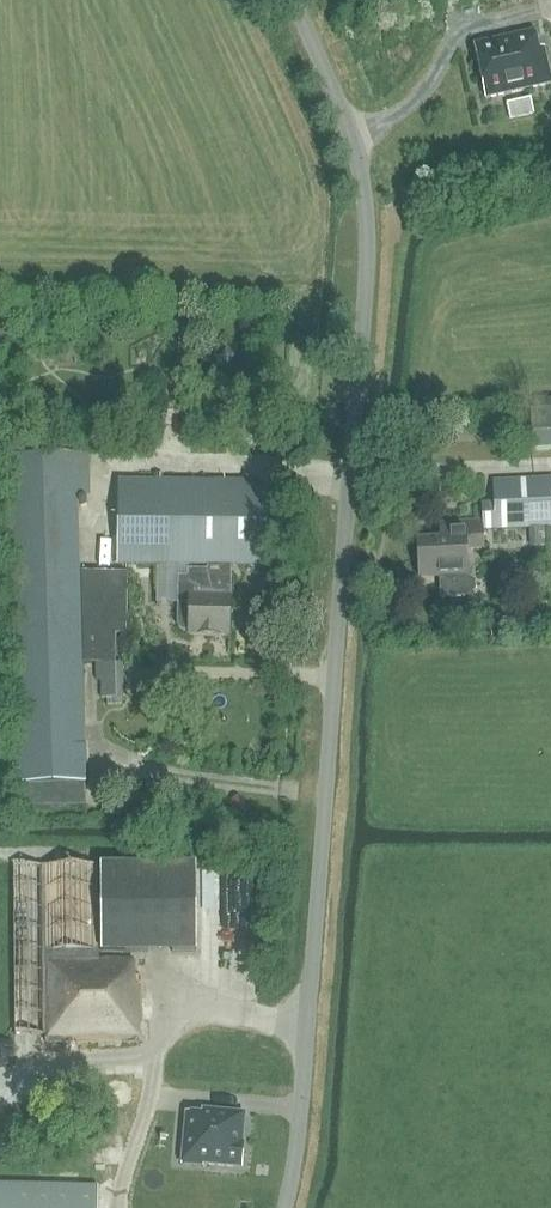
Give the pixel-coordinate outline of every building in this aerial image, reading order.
[(485,12),(513,6),(512,0),(483,0),(485,12)] [(474,45),(486,99),(550,85),(550,79),(544,48),(540,49),(536,31),(509,37),(510,40),(501,42),(501,39),(474,45)] [(532,451),(550,450),(550,399),(530,400),(532,451)] [(89,450),(9,452),(19,808),(85,807),(82,667),(80,577),(78,498),(78,497),(90,497),(89,450)] [(482,504),(483,518),(483,531),(530,528),(544,528),(550,527),(550,478),(493,480),(494,500),(494,503),(482,504)] [(207,566),(232,567),(268,567),(268,486),(250,486),(250,481),(118,480),(117,565),(157,566),(207,566)] [(442,574),(444,595),(470,593),(468,546),(484,545),(483,531),(483,518),(452,520),(453,537),(419,539),(421,575),(442,574)] [(544,528),(530,528),(531,546),(545,546),(544,528)] [(177,605),(177,627),(180,631),(185,633),(187,633),(187,637),(232,638),(232,567),(207,566),(207,570),(188,570),(188,577),(178,577),(177,605)] [(126,576),(80,577),(82,667),(95,667),(96,681),(102,681),(102,699),(108,699),(108,706),(122,706),(121,699),(122,699),(122,664),(116,664),(116,637),(126,637),(126,634),(126,625),(124,625),(124,615),(127,615),(126,576)] [(102,865),(103,951),(199,951),(198,865),(102,865)] [(45,1036),(44,1045),(140,1044),(140,986),(136,986),(135,956),(100,958),(98,866),(14,867),(14,1036),(45,1036)] [(187,1109),(183,1150),(192,1151),(205,1152),(204,1161),(243,1165),(246,1140),(243,1140),(246,1110),(203,1106),(203,1111),(187,1109)] [(98,1188),(0,1185),(0,1207),(98,1207),(98,1188)]
